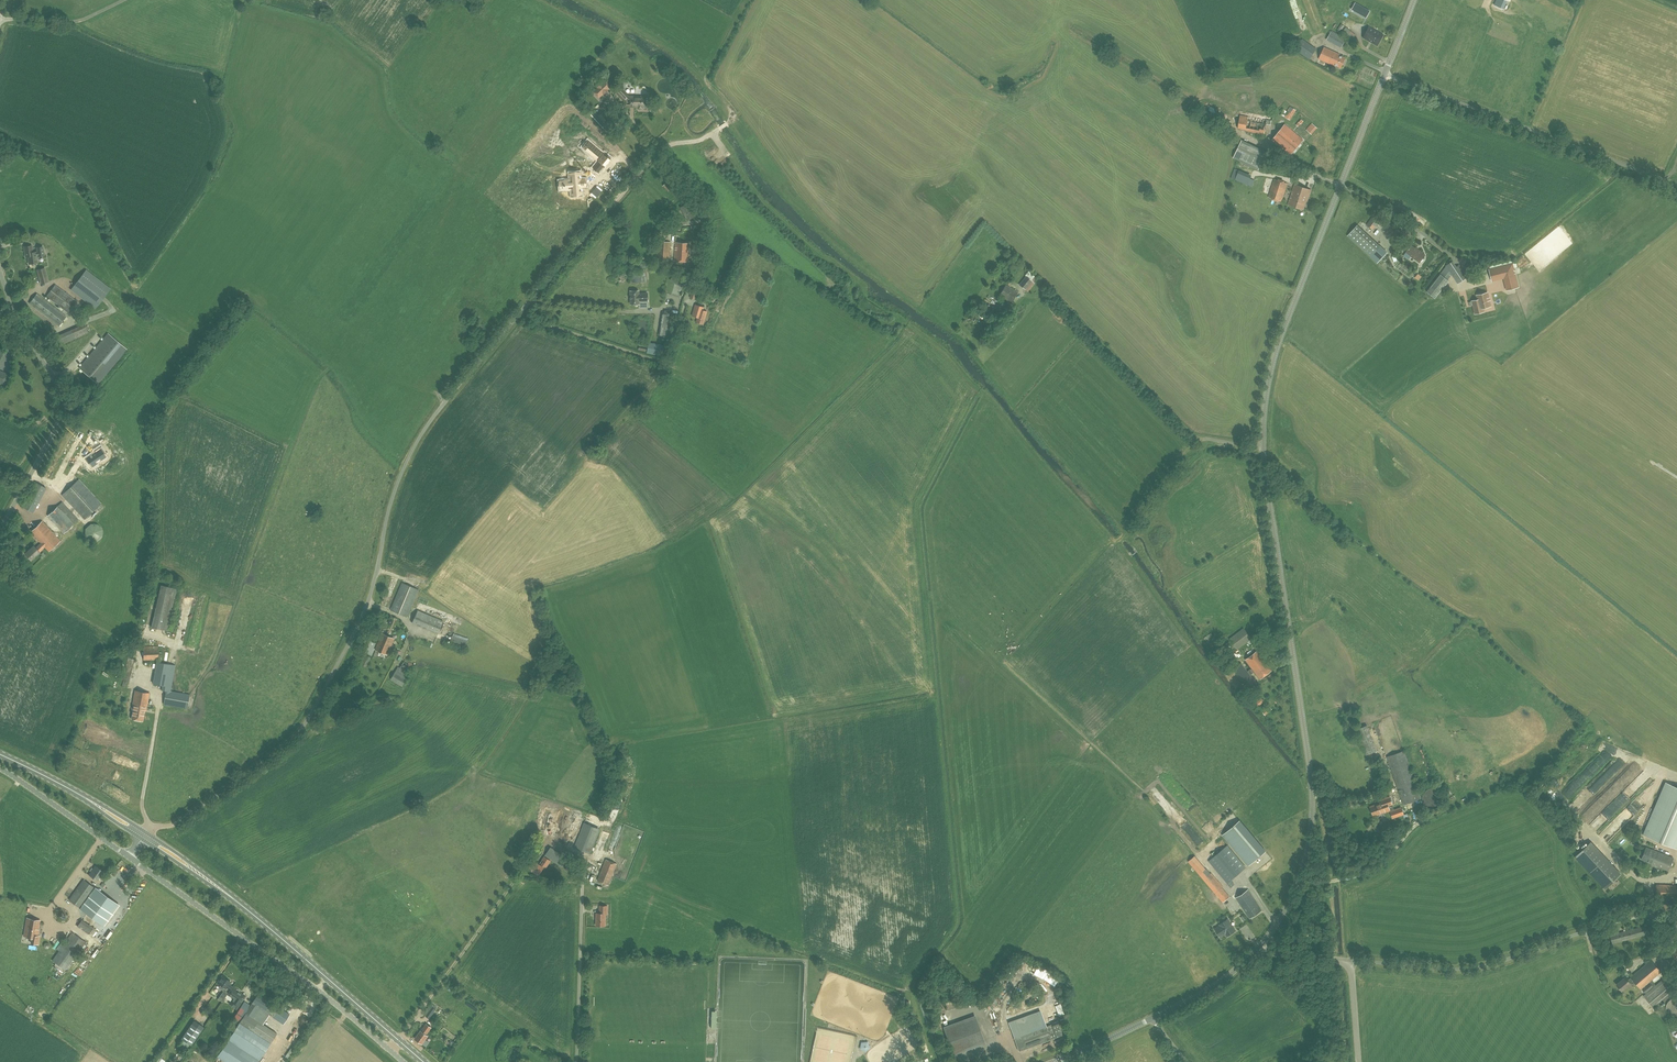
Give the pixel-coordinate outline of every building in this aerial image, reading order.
[(1323,9),(1329,25),(1338,21),(1334,11),(1332,12),(1328,1),(1309,9),(1311,14),(1323,9)] [(1355,11),(1363,16),(1367,9),(1360,5),(1358,5),(1356,9),(1355,11)] [(1312,22),(1316,30),(1326,25),(1322,17),(1317,20),(1312,22)] [(1366,32),(1381,40),(1384,35),(1374,29),(1375,26),(1371,24),(1369,27),(1366,32)] [(1346,27),(1342,33),(1351,40),(1351,41),(1354,43),(1357,40),(1354,38),(1356,35),(1346,27)] [(1346,39),(1332,30),(1327,40),(1341,48),(1346,39)] [(1381,40),(1366,32),(1363,38),(1378,46),(1381,40)] [(1316,49),(1302,39),(1295,49),(1309,59),(1316,49)] [(1341,67),(1345,58),(1339,55),(1340,54),(1324,47),(1319,59),(1332,65),(1333,64),(1341,67)] [(600,97),(611,86),(605,80),(594,91),(600,97)] [(643,107),(643,106),(646,106),(647,106),(647,102),(649,100),(649,98),(647,96),(645,96),(643,97),(643,99),(638,99),(639,97),(638,97),(631,96),(630,98),(623,91),(622,89),(621,89),(620,88),(616,92),(625,101),(625,106),(631,106),(632,105),(634,105),(634,106),(638,106),(638,107),(638,108),(639,108),(639,109),(640,109),(641,109),(642,109),(642,108),(643,108),(643,107)] [(609,119),(607,117),(611,112),(604,104),(600,108),(602,110),(598,114),(605,122),(609,119)] [(1287,111),(1282,108),(1279,114),(1284,116),(1290,120),(1296,110),(1290,106),(1287,111)] [(1238,128),(1243,129),(1243,130),(1246,130),(1246,131),(1264,134),(1265,131),(1266,131),(1267,124),(1271,125),(1272,120),(1267,119),(1246,116),(1240,115),(1238,128)] [(1312,135),(1318,128),(1312,123),(1306,130),(1312,135)] [(1290,155),(1303,140),(1285,124),(1272,140),(1290,155)] [(1241,139),(1239,144),(1233,157),(1244,163),(1256,168),(1258,169),(1267,151),(1258,147),(1241,139)] [(592,145),(587,151),(599,161),(597,163),(603,169),(611,160),(592,145)] [(1288,164),(1278,160),(1275,166),(1284,171),(1288,164)] [(1252,175),(1234,168),(1231,178),(1235,179),(1235,180),(1248,185),(1253,186),(1255,180),(1250,178),(1252,175)] [(569,195),(578,197),(580,190),(584,191),(586,184),(581,183),(583,176),(574,174),(572,181),(565,179),(563,188),(570,189),(569,195)] [(1285,181),(1279,179),(1279,180),(1274,179),(1267,197),(1272,199),(1272,200),(1278,202),(1278,201),(1282,202),(1288,183),(1285,182),(1285,181)] [(1296,207),(1302,187),(1295,184),(1288,204),(1296,207)] [(1311,190),(1302,187),(1296,207),(1304,210),(1307,201),(1311,190)] [(687,220),(695,216),(691,209),(691,208),(689,203),(681,207),(687,220)] [(1381,220),(1374,215),(1367,225),(1373,230),(1381,220)] [(667,224),(659,221),(654,234),(663,237),(667,224)] [(1387,252),(1358,225),(1348,235),(1377,263),(1387,252)] [(1417,236),(1399,225),(1396,231),(1413,242),(1417,236)] [(671,242),(659,240),(657,259),(669,260),(671,242)] [(690,242),(676,241),(675,260),(689,261),(690,242)] [(28,256),(29,264),(38,262),(37,255),(38,255),(39,256),(44,255),(43,247),(37,248),(38,252),(36,253),(36,252),(33,252),(32,245),(24,247),(26,257),(28,256)] [(1411,245),(1406,252),(1420,262),(1425,255),(1418,249),(1417,250),(1411,245)] [(1458,283),(1467,277),(1459,265),(1456,267),(1452,261),(1446,265),(1446,266),(1452,274),(1458,283)] [(1508,289),(1519,287),(1515,274),(1514,274),(1514,270),(1513,263),(1489,269),(1492,280),(1505,276),(1508,289)] [(1449,281),(1448,280),(1452,274),(1446,266),(1440,274),(1427,292),(1435,298),(1449,281)] [(48,282),(45,268),(38,270),(41,283),(48,282)] [(110,289),(86,270),(71,290),(95,309),(110,289)] [(645,281),(644,271),(632,272),(633,282),(645,281)] [(1027,276),(1019,285),(1029,292),(1040,279),(1029,271),(1026,275),(1027,276)] [(686,281),(674,274),(670,280),(681,287),(686,281)] [(76,301),(55,285),(47,296),(68,312),(76,301)] [(1011,303),(1018,292),(1006,285),(999,296),(1011,303)] [(699,288),(694,287),(691,297),(696,299),(699,288)] [(639,290),(631,291),(631,304),(639,303),(639,301),(648,301),(648,293),(639,293),(639,290)] [(1483,308),(1491,306),(1488,292),(1476,295),(1478,300),(1472,301),(1475,314),(1484,311),(1483,308)] [(66,316),(37,294),(30,303),(59,325),(66,316)] [(704,307),(696,304),(692,315),(698,317),(697,322),(703,324),(707,311),(703,310),(704,307)] [(675,314),(676,314),(663,311),(659,335),(671,337),(675,314)] [(1013,323),(1022,316),(1020,314),(1011,321),(1013,323)] [(65,344),(77,340),(75,333),(63,338),(65,344)] [(98,384),(127,349),(108,333),(79,368),(98,384)] [(647,353),(663,356),(665,345),(649,342),(647,353)] [(0,371),(0,383),(5,385),(9,375),(0,371)] [(88,456),(91,467),(100,464),(99,459),(97,459),(95,454),(96,454),(95,448),(92,449),(91,447),(84,449),(86,457),(88,456)] [(99,468),(100,474),(95,476),(97,483),(110,480),(106,466),(99,468)] [(84,519),(102,503),(79,479),(62,495),(84,519)] [(33,513),(46,488),(36,482),(23,507),(33,513)] [(55,510),(51,514),(60,523),(62,521),(64,523),(62,525),(65,528),(73,520),(64,512),(61,515),(55,510)] [(49,551),(60,541),(42,521),(31,532),(41,543),(36,548),(34,545),(25,553),(31,560),(40,552),(39,552),(45,547),(49,551)] [(419,590),(402,583),(391,610),(407,617),(419,590)] [(161,585),(151,627),(168,631),(178,588),(161,585)] [(444,621),(417,610),(412,622),(438,633),(444,621)] [(1238,650),(1252,639),(1244,628),(1230,638),(1238,650)] [(379,641),(391,646),(394,638),(382,633),(379,641)] [(1205,637),(1208,641),(1216,653),(1222,648),(1211,633),(1205,637)] [(465,648),(468,641),(452,635),(449,643),(465,648)] [(391,646),(379,641),(375,649),(388,655),(391,646)] [(143,646),(143,654),(143,660),(158,660),(158,646),(143,646)] [(1260,679),(1272,670),(1257,651),(1246,660),(1260,679)] [(371,657),(365,655),(360,664),(366,667),(371,657)] [(126,687),(128,681),(129,682),(132,672),(135,659),(128,657),(127,662),(125,661),(122,670),(125,670),(122,680),(124,680),(122,686),(126,687)] [(405,659),(400,668),(398,667),(390,679),(402,686),(410,674),(408,673),(414,664),(405,659)] [(153,683),(160,685),(172,687),(175,665),(157,662),(153,683)] [(1248,688),(1256,682),(1241,663),(1233,669),(1248,688)] [(146,711),(149,693),(135,690),(132,709),(133,710),(132,719),(143,721),(145,710),(146,711)] [(187,709),(188,701),(190,694),(166,690),(163,704),(187,709)] [(1260,708),(1265,702),(1261,699),(1256,704),(1260,708)] [(1265,715),(1272,709),(1268,705),(1262,711),(1265,715)] [(1366,755),(1378,751),(1367,725),(1356,729),(1366,755)] [(1391,777),(1393,776),(1403,805),(1422,798),(1404,750),(1386,757),(1390,768),(1388,769),(1391,777)] [(1607,773),(1611,777),(1626,762),(1622,758),(1607,773)] [(1665,782),(1644,834),(1676,849),(1676,787),(1665,782)] [(589,793),(568,785),(551,826),(572,834),(589,793)] [(1584,797),(1588,800),(1593,794),(1589,791),(1584,797)] [(1606,804),(1613,797),(1608,792),(1601,800),(1606,804)] [(1389,805),(1392,804),(1390,797),(1381,800),(1382,802),(1370,807),(1373,815),(1390,809),(1389,805)] [(1403,814),(1401,807),(1390,811),(1392,817),(1403,814)] [(1183,817),(1178,820),(1192,838),(1197,834),(1183,817)] [(1223,835),(1248,865),(1265,851),(1246,829),(1239,821),(1223,835)] [(600,828),(584,822),(574,847),(590,853),(600,828)] [(1587,845),(1575,857),(1605,889),(1618,877),(1587,845)] [(568,859),(550,847),(545,855),(562,867),(568,859)] [(1668,870),(1673,858),(1652,849),(1652,850),(1646,847),(1641,859),(1652,863),(1652,864),(1668,870)] [(1231,880),(1243,870),(1224,848),(1208,861),(1231,888),(1235,884),(1231,880)] [(1223,903),(1230,896),(1222,887),(1223,887),(1212,873),(1211,873),(1207,868),(1206,869),(1195,856),(1188,861),(1223,903)] [(617,864),(606,859),(597,880),(608,885),(617,864)] [(533,862),(529,867),(539,875),(543,870),(533,862)] [(98,881),(104,872),(95,866),(89,875),(98,881)] [(95,888),(87,882),(86,881),(83,879),(69,900),(73,903),(73,902),(80,908),(92,891),(95,888)] [(1656,884),(1655,897),(1676,898),(1676,885),(1656,884)] [(1262,910),(1248,890),(1236,897),(1250,918),(1262,910)] [(95,893),(83,910),(101,923),(113,906),(95,893)] [(607,906),(600,905),(599,913),(596,913),(596,925),(605,925),(605,913),(607,913),(607,906)] [(1676,931),(1676,913),(1668,926),(1676,932),(1676,931)] [(40,920),(27,918),(24,936),(32,937),(31,943),(38,944),(39,936),(37,936),(40,920)] [(89,934),(94,927),(82,919),(78,925),(89,934)] [(1235,930),(1228,919),(1219,924),(1220,925),(1215,929),(1220,937),(1226,934),(1227,936),(1228,935),(1229,936),(1233,933),(1232,933),(1235,930)] [(1650,932),(1648,925),(1610,935),(1612,943),(1650,932)] [(56,949),(59,951),(52,960),(66,970),(86,942),(72,932),(64,944),(61,942),(56,949)] [(1665,955),(1676,966),(1676,942),(1665,955)] [(1643,990),(1646,994),(1644,996),(1655,1009),(1676,990),(1666,977),(1656,985),(1652,980),(1661,971),(1651,959),(1631,977),(1628,980),(1625,977),(1616,984),(1622,991),(1631,983),(1634,980),(1641,989),(1649,982),(1650,983),(1643,990)] [(1053,971),(1050,975),(1058,982),(1061,977),(1053,971)] [(1002,983),(1005,985),(1013,975),(1010,973),(1002,983)] [(227,994),(233,987),(229,984),(231,982),(222,976),(218,982),(221,985),(219,987),(224,990),(221,996),(224,998),(227,994)] [(236,989),(233,987),(227,994),(233,998),(229,1003),(236,1008),(245,996),(239,991),(240,991),(237,988),(236,989)] [(258,999),(266,1004),(268,1000),(260,995),(258,999)] [(1666,1009),(1666,1010),(1666,1011),(1667,1013),(1668,1014),(1669,1015),(1670,1016),(1671,1017),(1673,1018),(1674,1018),(1676,1018),(1676,998),(1674,998),(1673,999),(1671,999),(1670,1000),(1669,1001),(1668,1002),(1667,1004),(1666,1005),(1666,1006),(1666,1008),(1666,1009)] [(245,1001),(233,1018),(239,1022),(271,1043),(277,1033),(257,1020),(258,1019),(246,1010),(250,1004),(245,1001)] [(264,1011),(282,1023),(289,1014),(270,1002),(264,1011)] [(436,1009),(433,1007),(426,1016),(429,1018),(436,1009)] [(985,1043),(975,1015),(944,1027),(954,1054),(985,1043)] [(1011,1027),(1015,1038),(1014,1038),(1019,1051),(1056,1037),(1063,1035),(1058,1022),(1051,1024),(1039,1029),(1035,1019),(1011,1027)] [(194,1020),(181,1038),(191,1045),(204,1027),(194,1020)] [(271,1043),(239,1022),(228,1039),(259,1060),(271,1043)] [(421,1030),(426,1034),(431,1027),(426,1023),(421,1030)] [(819,1027),(814,1060),(820,1061),(821,1052),(817,1051),(817,1047),(821,1048),(822,1044),(821,1044),(821,1039),(825,1040),(826,1031),(832,1032),(832,1029),(819,1027)] [(428,1036),(426,1034),(421,1030),(415,1038),(422,1044),(428,1036)] [(217,1056),(226,1061),(258,1061),(259,1060),(228,1039),(217,1056)] [(870,1047),(868,1042),(861,1042),(860,1048),(866,1051),(870,1047)]
